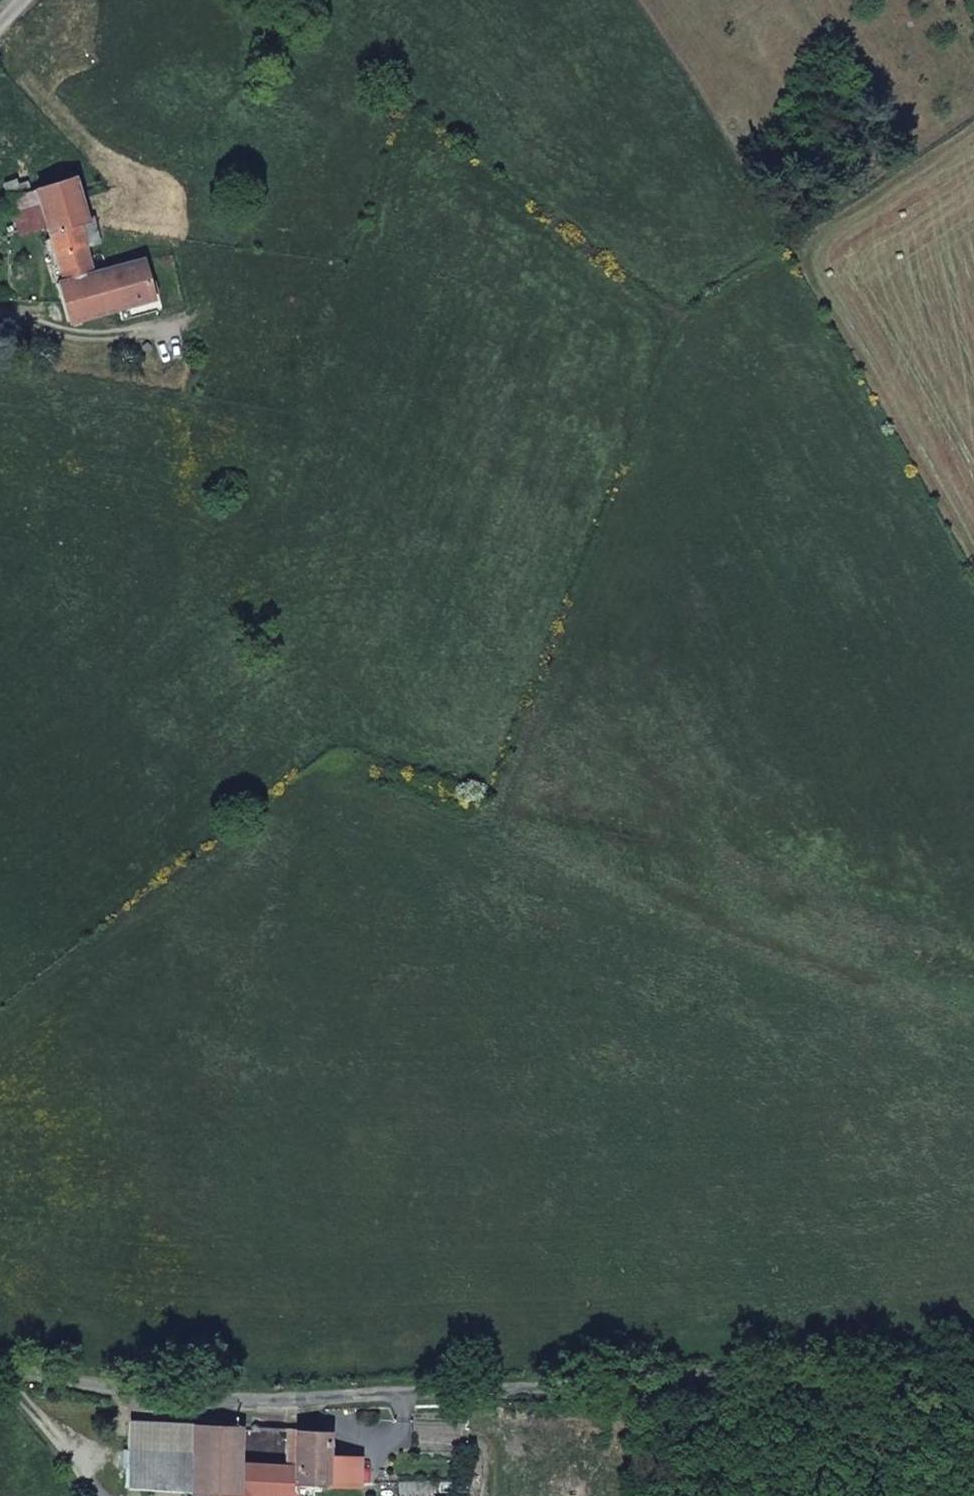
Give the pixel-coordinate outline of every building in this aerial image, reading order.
[(19,209),(12,190),(0,195),(0,216),(19,209)] [(57,314),(64,334),(150,305),(137,272),(87,290),(78,263),(93,258),(85,234),(70,239),(55,197),(19,209),(0,216),(0,228),(7,249),(36,240),(54,292),(51,298),(57,314)] [(117,1492),(197,1495),(199,1453),(178,1452),(179,1422),(119,1420),(117,1492)] [(329,1428),(297,1427),(296,1463),(242,1461),(243,1424),(179,1422),(178,1452),(199,1453),(197,1495),(211,1495),(302,1495),(302,1489),(363,1491),(364,1460),(328,1459),(329,1428)] [(398,1485),(398,1495),(427,1495),(428,1486),(398,1485)]
